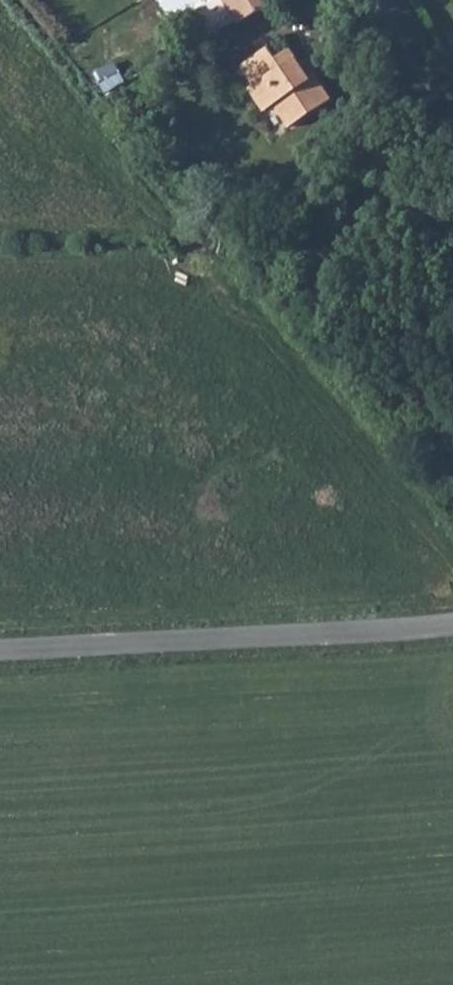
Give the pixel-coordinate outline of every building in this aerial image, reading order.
[(273,0),(239,0),(249,15),(273,0)] [(248,62),(262,81),(257,86),(271,105),(281,99),(297,121),(339,92),(326,75),(319,78),(291,41),(278,50),(273,44),(248,62)]
